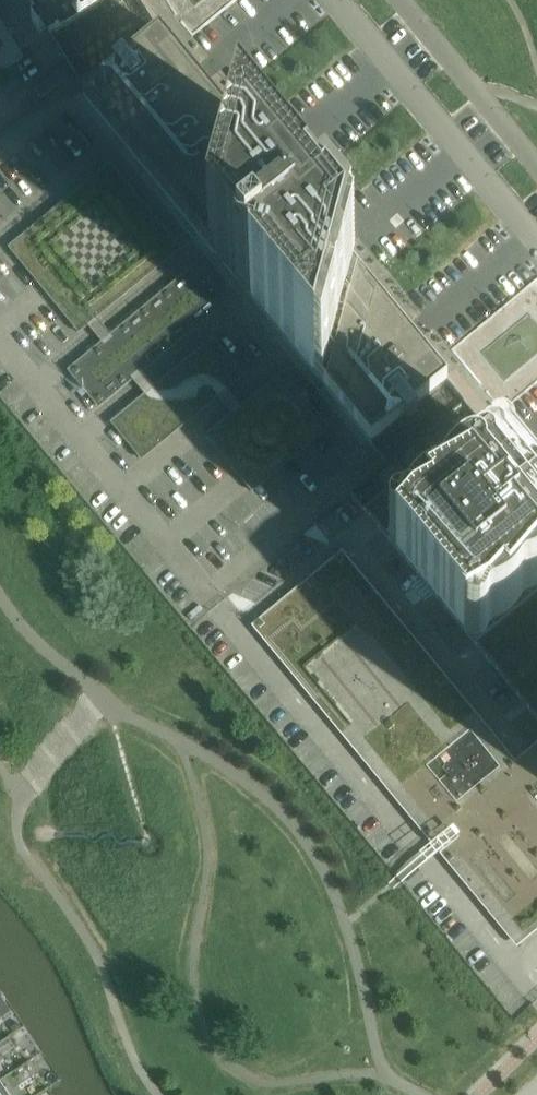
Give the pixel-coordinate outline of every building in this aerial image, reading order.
[(51,37),(110,0),(28,0),(51,37)] [(125,55),(112,66),(116,70),(84,96),(234,278),(239,273),(256,294),(251,298),(371,444),(403,418),(407,423),(419,412),(416,407),(447,381),(160,34),(129,60),(125,55)] [(350,496),(507,685),(536,660),(536,490),(464,401),(350,496)] [(507,685),(536,721),(536,661),(507,685)] [(0,1044),(0,1052),(3,1056),(12,1050),(15,1048),(9,1038),(6,1040),(0,1044)]
